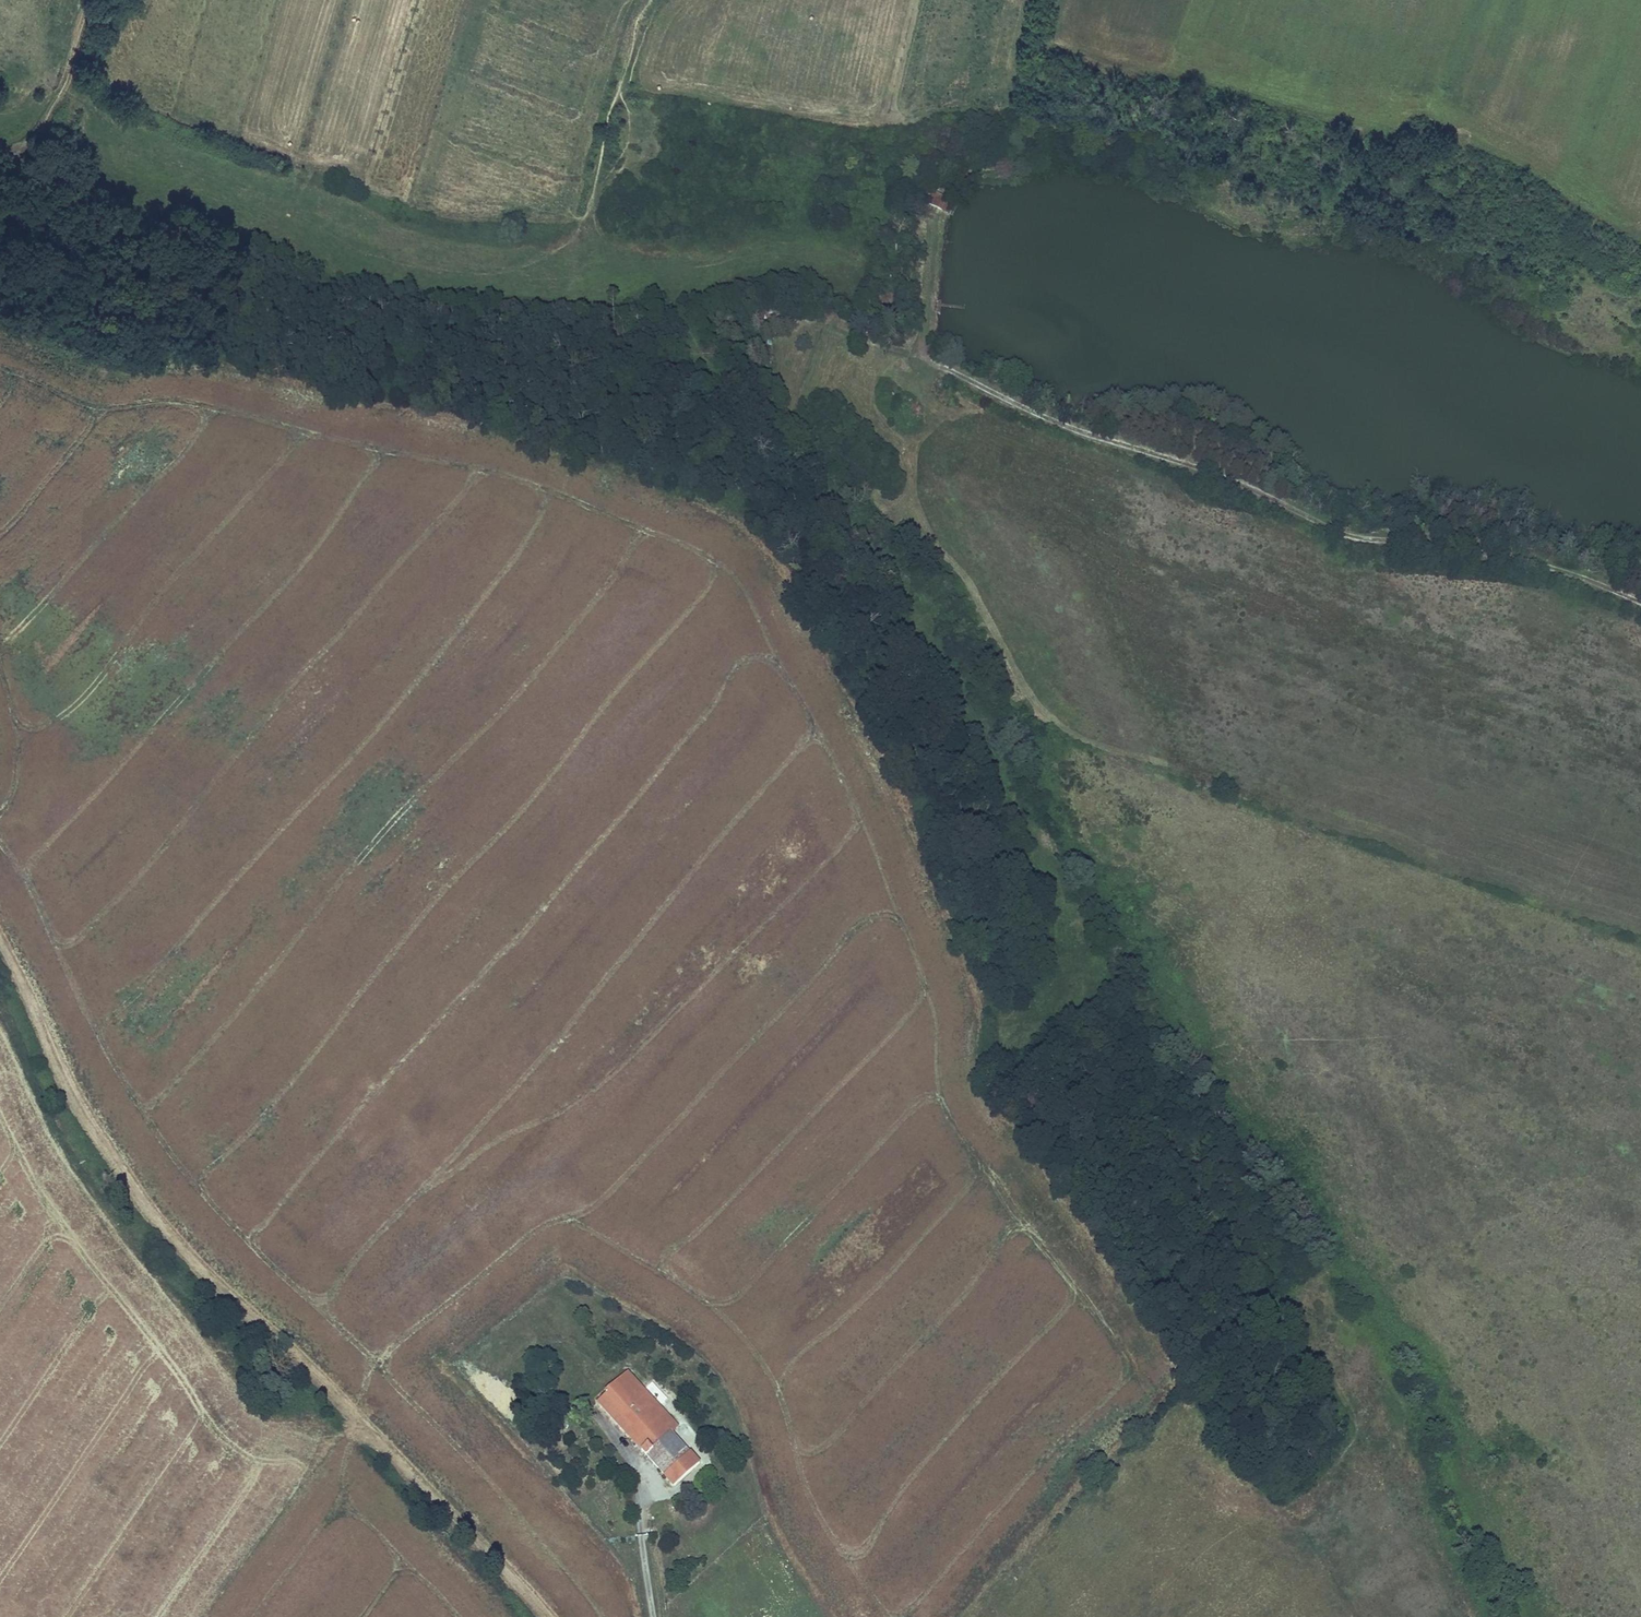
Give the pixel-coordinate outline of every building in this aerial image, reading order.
[(644,1456),(671,1432),(639,1395),(644,1390),(626,1370),(602,1392),(604,1393),(594,1402),(634,1447),(635,1446),(644,1456)] [(671,1432),(676,1427),(644,1390),(639,1395),(671,1432)] [(672,1487),(699,1463),(671,1432),(644,1456),(672,1487)]
